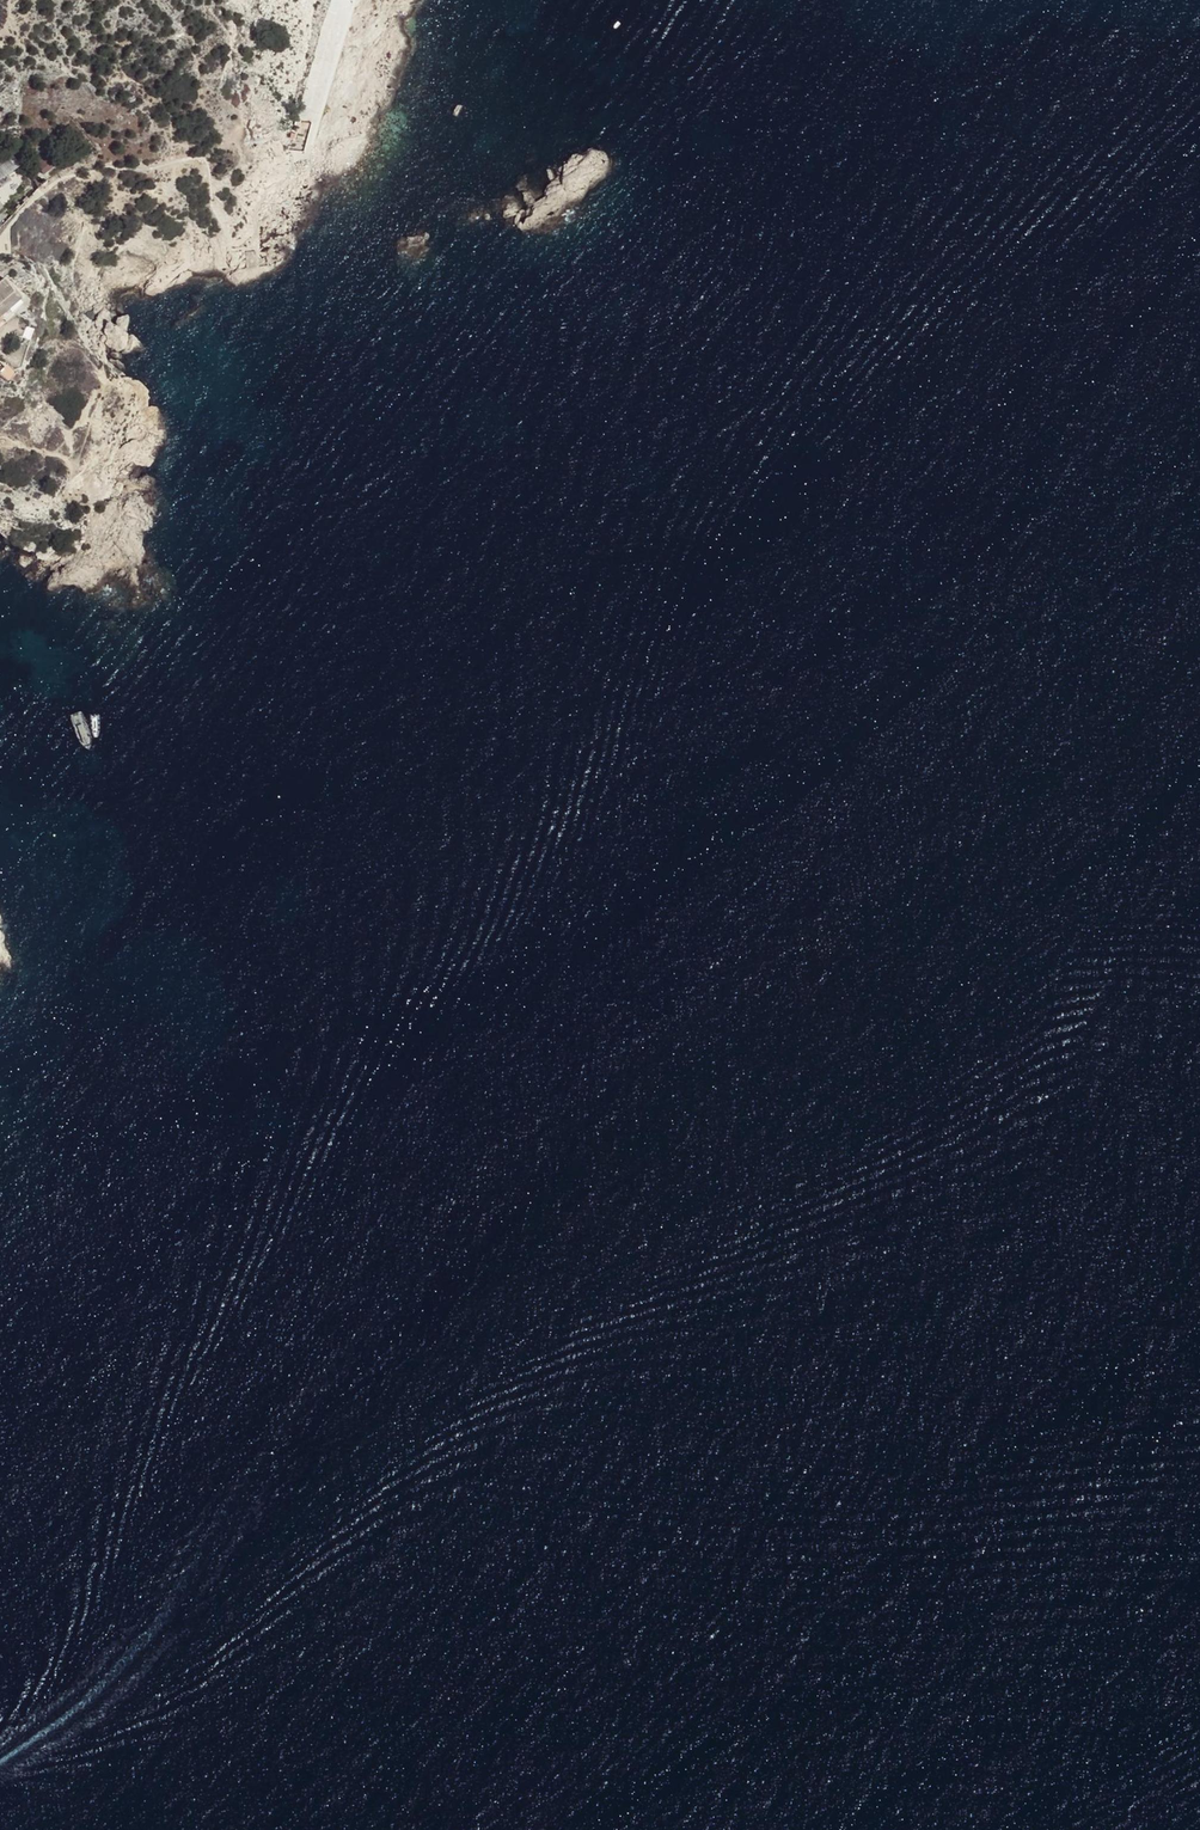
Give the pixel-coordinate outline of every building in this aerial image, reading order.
[(37,164),(54,151),(52,149),(51,148),(49,149),(35,158),(38,162),(36,163),(37,164)] [(61,160),(54,151),(37,164),(44,174),(55,166),(55,165),(61,160)] [(22,298),(4,279),(0,283),(0,317),(22,298)] [(7,365),(0,373),(0,376),(10,384),(16,375),(7,365)]
